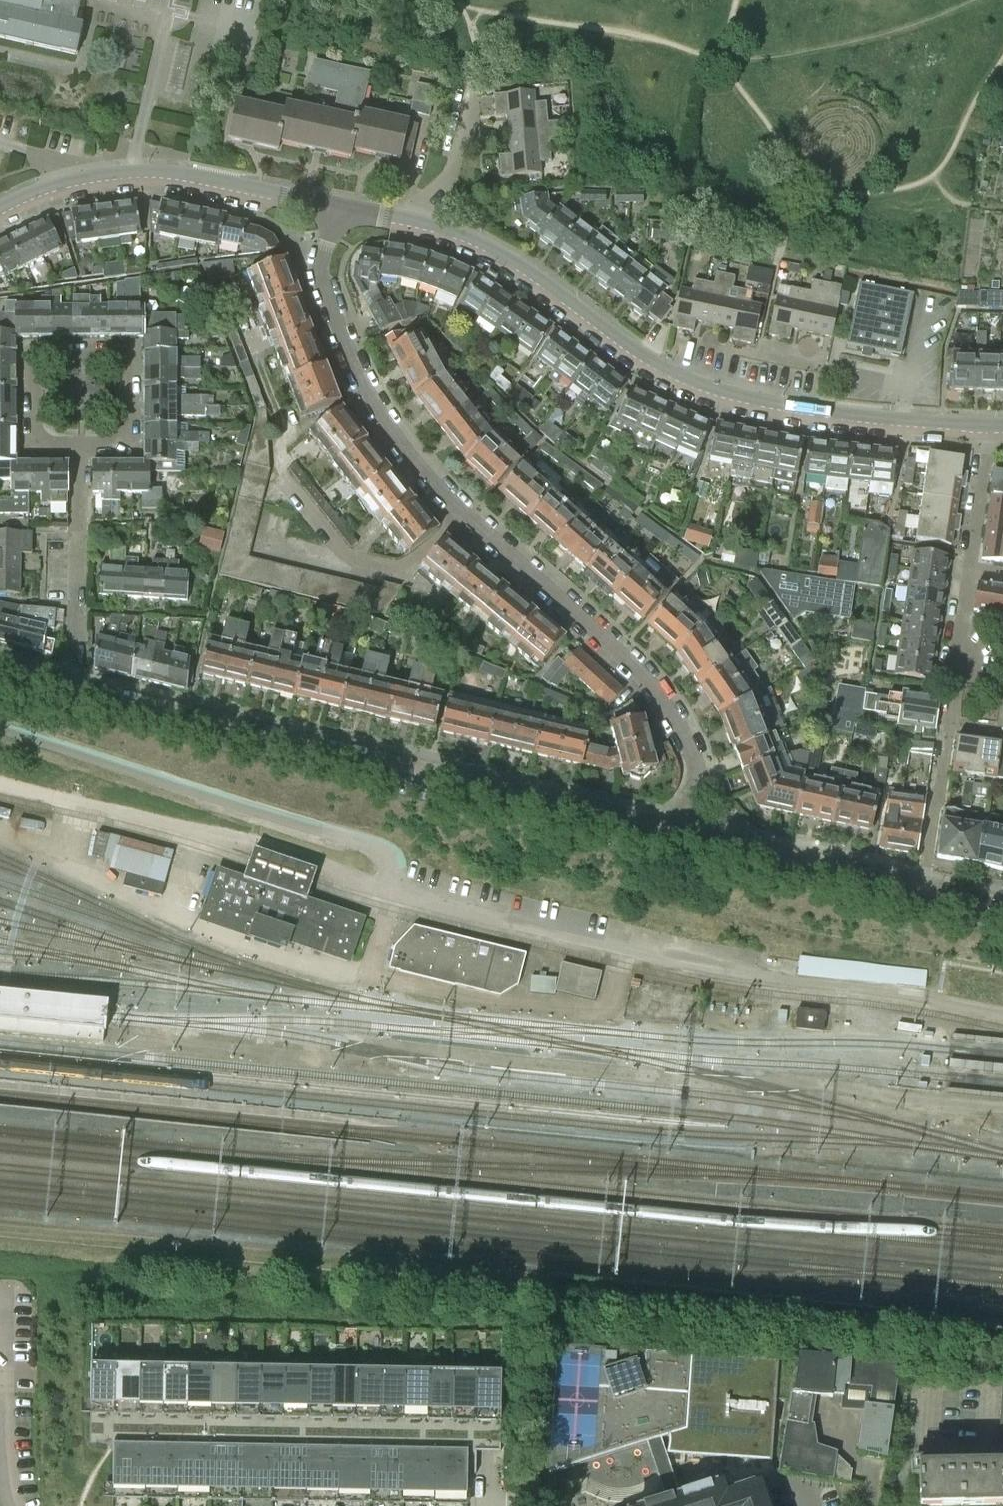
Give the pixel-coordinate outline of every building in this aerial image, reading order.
[(76,53),(82,21),(76,20),(80,0),(0,0),(0,40),(76,53)] [(286,112),(238,102),(230,139),(278,150),(280,141),(351,157),(353,149),(401,160),(402,159),(409,160),(416,126),(409,124),(410,123),(361,112),(370,73),(315,61),(310,86),(339,92),(335,112),(288,102),(286,112)] [(417,83),(413,101),(432,105),(436,87),(417,83)] [(508,116),(548,113),(547,102),(535,103),(534,92),(494,95),(496,116),(508,116)] [(508,116),(509,135),(561,132),(560,122),(548,123),(548,113),(508,116)] [(561,140),(561,132),(509,135),(511,154),(551,151),(550,141),(561,140)] [(552,161),(551,151),(511,154),(511,155),(500,156),(501,178),(541,174),(540,163),(552,161)] [(607,192),(594,193),(594,201),(607,201),(607,192)] [(581,201),(594,201),(594,193),(581,193),(581,201)] [(616,203),(630,203),(631,193),(616,193),(616,203)] [(644,193),(631,193),(630,203),(644,203),(644,193)] [(531,227),(542,236),(563,208),(562,208),(559,211),(550,204),(549,194),(522,198),(523,199),(516,200),(517,214),(525,213),(526,219),(533,224),(531,227)] [(126,205),(117,206),(121,238),(122,246),(132,245),(131,236),(142,235),(137,203),(135,203),(134,201),(125,202),(126,205)] [(156,235),(179,239),(185,207),(174,205),(174,203),(166,201),(165,204),(162,203),(162,204),(150,202),(151,234),(156,233),(156,235)] [(100,241),(121,238),(117,206),(106,208),(106,205),(97,206),(97,209),(95,209),(100,241)] [(186,205),(185,207),(179,239),(198,243),(204,211),(194,209),(195,206),(186,205)] [(78,244),(100,241),(95,209),(86,211),(85,208),(76,209),(77,212),(74,212),(74,213),(62,215),(70,240),(77,238),(78,244)] [(580,221),(563,208),(542,236),(543,236),(541,238),(549,244),(551,242),(559,248),(580,221)] [(220,247),(221,243),(220,243),(224,220),(225,220),(226,215),(222,215),(223,212),(214,210),(213,213),(204,211),(198,243),(220,247)] [(29,230),(44,259),(64,248),(61,242),(66,240),(59,216),(50,220),(49,220),(46,221),(45,219),(37,223),(38,225),(29,230)] [(247,224),(225,220),(224,220),(220,243),(221,243),(255,250),(260,253),(279,251),(272,238),(259,230),(246,228),(247,224)] [(575,261),(577,262),(598,235),(580,221),(559,248),(566,254),(565,256),(573,263),(575,261)] [(652,239),(661,240),(662,227),(653,226),(652,239)] [(670,228),(662,227),(661,240),(669,240),(670,228)] [(603,228),(598,235),(577,262),(579,263),(577,266),(585,272),(587,270),(594,276),(620,241),(603,228)] [(13,238),(10,239),(26,267),(44,259),(29,230),(21,234),(20,231),(11,235),(13,238)] [(5,277),(6,278),(26,267),(10,239),(2,243),(1,241),(0,241),(0,267),(5,277)] [(632,261),(636,256),(637,255),(620,241),(594,276),(602,281),(600,284),(608,290),(609,287),(611,289),(632,261)] [(402,280),(408,249),(397,248),(397,245),(389,244),(388,247),(386,246),(383,255),(362,251),(360,265),(355,265),(354,279),(362,296),(368,293),(370,285),(378,286),(378,278),(399,280),(402,280)] [(420,252),(408,249),(402,280),(420,285),(421,286),(430,255),(428,255),(429,252),(420,250),(420,252)] [(437,292),(440,293),(452,263),(441,259),(441,257),(433,254),(433,256),(430,255),(421,286),(437,292)] [(636,256),(632,261),(611,289),(613,290),(612,293),(619,299),(621,296),(629,303),(654,269),(636,256)] [(258,301),(262,311),(299,296),(300,295),(286,259),(252,272),(255,282),(251,284),(258,301)] [(210,282),(236,279),(233,262),(207,265),(210,282)] [(452,263),(440,293),(457,301),(473,272),(469,271),(470,269),(463,265),(462,267),(452,263)] [(798,266),(788,264),(786,272),(797,274),(798,266)] [(145,266),(126,269),(127,276),(146,273),(145,266)] [(749,266),(746,282),(758,285),(761,269),(749,266)] [(93,276),(104,275),(104,272),(103,267),(92,269),(93,276)] [(663,294),(667,288),(673,280),(656,267),(654,269),(629,303),(636,308),(635,310),(643,316),(645,313),(647,315),(646,317),(653,323),(655,320),(658,323),(670,307),(667,305),(671,300),(663,294)] [(104,279),(127,276),(126,269),(104,272),(104,275),(104,279)] [(696,321),(715,325),(726,275),(717,273),(715,284),(705,282),(696,321)] [(734,330),(743,290),(733,288),(735,277),(726,275),(715,325),(734,330)] [(480,317),(499,289),(490,283),(490,280),(485,277),(482,278),(480,276),(461,304),(480,317)] [(696,321),(705,282),(695,280),(692,292),(681,289),(673,328),(693,333),(696,321)] [(126,338),(144,338),(144,332),(144,316),(145,316),(145,306),(137,306),(137,297),(134,297),(133,281),(126,281),(126,282),(126,338)] [(811,292),(801,290),(793,329),(812,333),(823,283),(813,281),(811,292)] [(109,338),(126,338),(126,282),(117,283),(117,306),(109,306),(109,338)] [(41,288),(40,283),(21,286),(22,291),(41,288)] [(823,283),(812,333),(832,337),(840,298),(829,296),(831,285),(823,283)] [(876,286),(860,283),(857,296),(858,296),(852,324),(851,324),(847,345),(863,348),(862,353),(872,355),(873,350),(901,356),(908,324),(907,324),(912,303),(914,294),(883,288),(876,287),(876,286)] [(793,329),(801,290),(791,288),(788,299),(777,297),(769,336),(790,340),(792,329),(793,329)] [(91,297),(91,338),(109,338),(109,306),(101,306),(101,289),(91,289),(91,297)] [(517,302),(499,289),(480,317),(498,330),(517,302)] [(53,297),(52,338),(73,338),(73,306),(61,306),(61,297),(62,290),(52,292),(53,297)] [(745,291),(743,290),(734,330),(735,330),(732,341),(754,345),(762,306),(750,304),(753,293),(745,291)] [(980,292),(966,291),(966,308),(979,308),(980,292)] [(848,306),(850,293),(842,292),(839,305),(848,306)] [(1001,308),(1002,308),(1002,292),(980,292),(979,308),(1001,309),(1001,308)] [(312,332),(299,296),(262,311),(260,311),(263,320),(269,337),(274,336),(277,345),(312,332)] [(41,306),(31,306),(32,338),(52,338),(53,297),(41,297),(41,306)] [(73,306),(73,338),(91,338),(91,297),(73,297),(73,306)] [(381,331),(402,322),(393,307),(389,300),(369,309),(381,331)] [(32,338),(31,306),(17,306),(17,302),(6,302),(6,314),(0,314),(0,328),(0,332),(7,332),(7,335),(17,335),(17,339),(32,338)] [(417,303),(404,302),(404,303),(407,320),(416,317),(417,304),(417,303)] [(498,330),(515,342),(535,314),(517,302),(498,330)] [(393,307),(402,322),(407,320),(404,303),(393,307)] [(417,304),(416,317),(429,313),(430,308),(417,304)] [(206,314),(212,328),(220,325),(214,311),(206,314)] [(226,325),(233,322),(230,314),(223,317),(226,325)] [(542,320),(535,314),(515,342),(534,355),(553,327),(551,326),(551,323),(546,319),(542,320)] [(144,316),(144,332),(175,332),(174,316),(145,316),(144,316)] [(247,357),(233,322),(226,325),(239,360),(247,357)] [(386,337),(386,338),(392,349),(391,349),(415,394),(444,376),(417,325),(401,332),(401,331),(386,337)] [(213,337),(224,337),(220,329),(212,330),(213,337)] [(555,370),(574,343),(568,338),(568,335),(563,331),(559,332),(558,330),(537,357),(555,370)] [(17,351),(17,339),(17,335),(7,335),(7,332),(0,332),(0,351),(17,351)] [(144,332),(144,338),(144,349),(177,349),(177,340),(189,340),(189,332),(184,332),(175,332),(144,332)] [(284,372),(287,381),(326,366),(325,366),(312,332),(277,345),(281,354),(277,356),(283,373),(284,372)] [(450,344),(458,351),(465,339),(457,333),(450,344)] [(978,355),(977,354),(976,391),(996,392),(996,378),(999,378),(999,355),(985,355),(985,351),(987,351),(987,333),(977,333),(976,344),(976,351),(978,351),(978,355)] [(475,346),(465,339),(458,351),(466,358),(475,346)] [(592,357),(574,343),(555,370),(572,383),(592,357)] [(144,349),(144,368),(191,369),(201,369),(201,358),(177,358),(177,349),(144,349)] [(17,351),(0,351),(0,370),(17,370),(17,351)] [(953,390),(976,391),(977,354),(954,354),(953,374),(950,374),(950,389),(953,389),(953,390)] [(236,369),(231,355),(220,359),(220,368),(236,369)] [(247,357),(239,360),(252,394),(260,391),(247,357)] [(582,409),(590,397),(610,370),(592,357),(572,383),(583,392),(575,403),(582,409)] [(492,379),(499,368),(490,361),(483,370),(490,378),(492,379)] [(341,404),(326,366),(287,381),(301,419),(341,404)] [(144,368),(144,387),(177,388),(177,379),(190,379),(191,369),(144,368)] [(504,372),(499,368),(492,379),(506,391),(511,385),(501,376),(504,372)] [(18,388),(17,370),(0,370),(0,389),(18,388)] [(619,377),(610,370),(590,397),(609,411),(629,384),(626,383),(627,380),(622,376),(619,377)] [(444,376),(415,394),(441,427),(474,404),(449,373),(444,376)] [(483,395),(485,396),(493,391),(491,389),(493,386),(486,378),(479,384),(486,392),(483,395)] [(517,385),(512,392),(517,396),(522,389),(517,385)] [(144,387),(144,407),(209,407),(209,406),(201,406),(201,396),(177,396),(177,388),(144,387)] [(633,440),(638,428),(652,397),(642,393),(642,390),(636,387),(634,389),(631,388),(618,416),(615,414),(607,428),(633,440)] [(18,407),(18,388),(0,389),(0,407),(18,407)] [(526,408),(527,408),(534,399),(522,389),(517,396),(514,399),(526,408)] [(266,407),(260,391),(252,394),(258,410),(258,418),(219,576),(378,614),(401,587),(383,583),(382,589),(249,558),(262,504),(270,470),(266,407)] [(518,417),(493,391),(485,396),(511,422),(518,417)] [(672,406),(652,397),(638,428),(633,440),(631,443),(652,452),(659,437),(672,406)] [(441,427),(465,459),(497,434),(496,432),(474,404),(441,427)] [(659,437),(678,446),(692,415),(672,406),(659,437)] [(18,407),(0,407),(0,425),(18,425),(18,407)] [(144,407),(144,425),(177,425),(177,417),(209,417),(220,417),(220,407),(209,407),(144,407)] [(309,434),(333,464),(365,439),(364,439),(366,438),(343,408),(309,434)] [(527,419),(536,428),(541,422),(533,414),(527,419)] [(701,419),(692,415),(678,446),(699,455),(712,424),(710,423),(710,420),(704,418),(701,419)] [(518,417),(511,422),(523,434),(536,446),(542,440),(529,428),(518,417)] [(554,445),(557,441),(563,433),(547,421),(539,431),(554,445)] [(731,460),(738,427),(729,426),(728,423),(722,421),(720,424),(717,423),(710,456),(731,460)] [(18,425),(0,425),(0,444),(18,444),(18,425)] [(144,425),(144,442),(185,443),(199,443),(209,443),(209,433),(199,433),(187,433),(187,425),(177,425),(144,425)] [(760,432),(738,427),(731,460),(729,473),(735,474),(734,478),(750,481),(753,464),(760,432)] [(563,433),(557,441),(564,445),(570,437),(564,432),(563,433)] [(772,480),(774,469),(781,436),(760,432),(753,464),(750,481),(767,485),(768,480),(772,480)] [(524,459),(497,434),(465,459),(466,460),(496,488),(512,471),(524,459)] [(792,438),(781,436),(774,469),(798,473),(804,441),(802,440),(801,437),(794,436),(792,438)] [(389,469),(365,439),(333,464),(332,465),(357,496),(389,469)] [(826,476),(830,443),(821,442),(820,440),(813,439),(811,441),(808,441),(804,474),(826,476)] [(144,461),(144,464),(151,463),(151,473),(185,472),(185,453),(185,443),(144,442),(144,461)] [(539,449),(549,457),(554,449),(545,442),(539,449)] [(852,446),(830,443),(826,476),(827,476),(825,488),(846,491),(848,479),(852,446)] [(11,480),(12,463),(12,462),(18,462),(18,461),(18,444),(0,444),(0,481),(11,480)] [(852,446),(848,479),(870,481),(874,449),(852,446)] [(874,449),(870,481),(868,493),(891,496),(897,451),(894,451),(893,448),(886,448),(884,450),(874,449)] [(564,456),(554,449),(549,457),(559,464),(564,456)] [(603,475),(609,462),(601,458),(603,454),(595,450),(591,457),(595,459),(590,466),(603,475)] [(929,453),(926,474),(965,480),(966,474),(962,473),(964,458),(929,453)] [(500,492),(586,569),(613,540),(535,469),(540,463),(532,456),(500,492)] [(559,464),(568,471),(574,464),(564,456),(559,464)] [(907,458),(905,471),(914,473),(916,460),(907,458)] [(29,516),(29,507),(29,494),(29,461),(18,461),(18,462),(12,462),(12,463),(11,480),(11,495),(12,495),(12,502),(0,502),(0,517),(29,516)] [(49,461),(29,461),(29,494),(41,494),(41,505),(49,505),(49,461)] [(49,461),(49,505),(58,505),(69,505),(69,494),(69,461),(49,461)] [(111,461),(93,461),(93,494),(104,494),(104,502),(102,502),(102,518),(112,518),(111,520),(112,520),(111,461)] [(121,494),(130,494),(130,461),(111,461),(112,520),(121,520),(121,510),(121,502),(121,494)] [(151,489),(151,473),(151,463),(144,464),(144,461),(130,461),(130,494),(142,494),(142,510),(162,509),(162,489),(151,489)] [(315,502),(322,497),(295,463),(289,468),(315,502)] [(584,471),(574,464),(568,471),(578,478),(584,471)] [(996,467),(986,525),(983,546),(981,560),(1002,563),(1002,468),(996,467)] [(412,499),(389,469),(357,496),(374,518),(380,526),(414,499),(413,498),(412,499)] [(578,478),(588,486),(593,478),(584,471),(578,478)] [(905,471),(903,484),(912,486),(914,473),(905,471)] [(923,495),(958,501),(960,487),(964,488),(965,480),(926,474),(923,495)] [(603,485),(593,478),(588,486),(598,493),(603,485)] [(694,496),(704,499),(709,486),(699,482),(694,496)] [(619,491),(631,499),(634,491),(625,484),(619,491)] [(604,493),(614,500),(619,492),(610,485),(604,493)] [(645,499),(634,491),(631,499),(640,506),(645,499)] [(614,500),(624,507),(629,500),(619,492),(614,500)] [(923,495),(920,516),(959,522),(960,517),(955,517),(958,501),(923,495)] [(327,503),(322,497),(315,502),(320,509),(327,503)] [(414,499),(380,526),(381,526),(387,533),(399,547),(405,556),(439,530),(414,499)] [(629,500),(624,507),(633,514),(639,507),(629,500)] [(807,524),(820,526),(823,504),(810,502),(807,524)] [(325,515),(332,509),(327,503),(320,509),(325,515)] [(343,524),(332,509),(325,515),(336,529),(343,524)] [(49,518),(49,510),(40,510),(40,519),(49,518)] [(169,522),(186,522),(198,522),(198,510),(169,510),(169,522)] [(908,513),(899,511),(897,524),(906,526),(908,513)] [(635,522),(645,529),(650,521),(641,514),(635,522)] [(959,522),(920,516),(916,539),(951,545),(953,530),(958,531),(959,522)] [(645,529),(654,535),(660,528),(650,521),(645,529)] [(855,585),(881,589),(890,531),(879,523),(865,521),(863,531),(858,566),(855,585)] [(165,532),(165,523),(151,524),(152,532),(165,532)] [(140,524),(127,525),(126,533),(140,532),(140,524)] [(336,529),(351,548),(358,543),(343,524),(336,529)] [(820,526),(807,524),(806,532),(819,534),(820,526)] [(904,538),(906,526),(897,524),(895,537),(904,538)] [(126,533),(127,525),(114,525),(115,534),(126,533)] [(663,542),(669,535),(660,528),(654,535),(663,542)] [(0,531),(0,594),(20,595),(21,554),(33,554),(33,532),(0,531)] [(224,534),(208,531),(204,551),(220,554),(224,534)] [(686,531),(684,541),(708,547),(711,538),(686,531)] [(679,542),(669,535),(663,542),(673,550),(679,542)] [(168,538),(168,547),(179,548),(179,538),(168,538)] [(446,538),(419,570),(442,589),(450,595),(477,563),(446,538)] [(642,566),(613,540),(586,569),(615,595),(642,566)] [(673,550),(684,557),(689,550),(679,542),(673,550)] [(723,549),(721,561),(734,564),(736,551),(723,549)] [(176,561),(176,551),(168,550),(168,561),(176,561)] [(689,550),(684,557),(694,565),(699,557),(689,550)] [(914,552),(911,570),(947,576),(949,557),(914,552)] [(889,567),(896,568),(898,556),(891,555),(889,567)] [(100,596),(122,597),(125,558),(110,558),(110,566),(101,565),(100,596)] [(139,559),(125,558),(122,597),(144,598),(145,568),(138,568),(139,559)] [(144,598),(165,599),(168,561),(153,560),(152,568),(145,568),(144,598)] [(176,561),(168,561),(165,599),(188,601),(189,571),(179,570),(179,561),(176,561)] [(820,562),(818,574),(835,576),(837,564),(820,562)] [(450,595),(457,601),(471,613),(479,620),(506,588),(477,563),(450,595)] [(855,585),(858,566),(839,563),(836,582),(844,583),(855,585)] [(642,566),(615,595),(644,621),(670,592),(642,566)] [(894,579),(896,568),(889,567),(888,578),(894,579)] [(944,593),(947,576),(911,570),(908,587),(944,593)] [(794,620),(804,613),(806,612),(840,616),(844,583),(836,582),(804,578),(804,577),(763,571),(760,573),(794,620)] [(708,585),(705,573),(697,574),(700,587),(708,585)] [(245,594),(247,586),(224,580),(222,589),(245,594)] [(751,593),(761,607),(772,600),(757,580),(747,587),(751,593)] [(994,615),(997,601),(1001,601),(1002,588),(1002,587),(978,583),(974,612),(994,615)] [(263,590),(247,586),(245,594),(246,594),(245,594),(261,598),(263,590)] [(941,611),(944,593),(908,587),(906,606),(941,611)] [(479,620),(487,626),(508,644),(535,612),(506,588),(479,620)] [(1001,601),(997,601),(994,615),(1002,617),(1002,588),(1001,601)] [(884,602),(891,603),(893,591),(886,590),(884,602)] [(292,606),(292,605),(294,597),(270,592),(268,601),(285,604),(292,606)] [(677,651),(677,652),(708,626),(707,625),(675,596),(648,625),(677,651)] [(295,597),(292,605),(309,609),(311,601),(295,597)] [(786,620),(772,600),(761,607),(776,628),(786,620)] [(889,614),(891,603),(884,602),(882,613),(889,614)] [(16,646),(20,606),(2,603),(0,603),(0,643),(16,646)] [(339,617),(341,609),(325,605),(323,613),(339,617)] [(58,611),(20,606),(16,646),(43,653),(52,655),(55,642),(46,640),(47,629),(54,631),(58,611)] [(939,628),(941,611),(906,606),(903,622),(939,628)] [(357,613),(341,609),(339,617),(355,621),(357,613)] [(404,616),(387,609),(384,617),(401,624),(404,616)] [(508,644),(530,663),(538,670),(541,666),(565,637),(535,612),(508,644)] [(386,624),(374,619),(370,630),(383,635),(384,631),(386,624)] [(118,634),(120,622),(110,620),(107,639),(97,637),(94,669),(116,674),(117,636),(118,634)] [(200,674),(225,680),(238,623),(227,620),(222,641),(209,638),(200,674)] [(776,628),(791,649),(801,641),(786,620),(776,628)] [(873,624),(855,621),(852,639),(870,642),(873,624)] [(120,622),(118,634),(117,636),(116,674),(134,679),(136,646),(127,644),(129,636),(126,636),(128,624),(120,622)] [(272,691),(286,634),(288,625),(276,622),(274,632),(269,652),(257,649),(248,685),(272,691)] [(936,645),(939,628),(903,622),(901,640),(936,645)] [(250,626),(238,623),(225,680),(248,685),(257,649),(245,646),(250,626)] [(393,627),(386,624),(384,631),(391,634),(393,627)] [(879,636),(885,637),(887,626),(880,625),(879,636)] [(157,631),(158,631),(158,628),(148,626),(145,640),(144,640),(143,648),(136,646),(134,679),(152,683),(154,645),(155,642),(157,631)] [(731,660),(708,626),(677,652),(698,682),(731,660)] [(433,637),(456,646),(462,639),(436,629),(433,637)] [(157,631),(155,642),(154,645),(152,683),(187,691),(191,659),(185,658),(185,649),(174,647),(174,655),(164,653),(166,645),(168,633),(158,631),(157,631)] [(297,637),(286,634),(272,691),(295,697),(304,660),(292,658),(297,637)] [(428,650),(431,642),(416,636),(413,644),(428,650)] [(884,648),(885,637),(879,636),(877,647),(884,648)] [(485,649),(462,639),(456,646),(481,657),(485,649)] [(933,662),(936,645),(901,640),(898,657),(933,662)] [(816,663),(801,641),(791,649),(805,669),(806,670),(813,665),(816,663)] [(446,648),(431,642),(428,650),(443,656),(446,648)] [(315,663),(304,660),(295,697),(318,702),(332,645),(320,643),(315,663)] [(318,702),(342,708),(351,672),(339,669),(344,648),(332,645),(318,702)] [(566,676),(570,680),(590,659),(579,648),(564,663),(565,663),(548,684),(556,688),(566,676)] [(362,674),(351,672),(342,708),(366,714),(379,657),(367,654),(362,674)] [(720,714),(721,716),(755,697),(754,696),(755,696),(744,680),(753,674),(740,655),(731,661),(731,660),(698,682),(720,714)] [(366,714),(389,719),(397,683),(385,680),(391,660),(379,657),(366,714)] [(931,680),(933,662),(898,657),(895,674),(931,680)] [(541,679),(548,684),(565,663),(564,663),(558,658),(541,679)] [(427,659),(427,660),(412,724),(435,730),(444,694),(432,691),(437,671),(439,662),(427,659)] [(585,686),(601,670),(590,659),(570,680),(581,691),(586,687),(585,686)] [(409,686),(397,683),(389,719),(412,724),(427,660),(425,668),(414,665),(409,686)] [(880,673),(880,672),(882,661),(875,660),(873,671),(880,673)] [(506,673),(483,663),(480,671),(503,681),(506,673)] [(812,687),(813,666),(813,665),(806,670),(795,678),(804,692),(812,687)] [(585,686),(586,687),(597,697),(613,680),(601,670),(585,686)] [(608,708),(623,692),(624,691),(613,680),(597,697),(608,708)] [(549,700),(551,692),(527,682),(524,690),(549,700)] [(865,695),(841,691),(834,706),(830,731),(852,735),(854,718),(861,719),(865,695)] [(864,703),(938,714),(940,696),(902,691),(902,695),(889,693),(889,697),(877,695),(877,696),(865,694),(864,703)] [(572,700),(551,692),(549,700),(568,708),(572,700)] [(450,695),(449,699),(441,731),(489,743),(498,706),(450,695)] [(760,709),(755,697),(721,716),(733,749),(770,735),(767,726),(781,720),(774,703),(760,709)] [(608,752),(588,746),(583,766),(584,766),(584,764),(610,770),(621,767),(623,777),(630,775),(631,778),(641,781),(642,781),(643,780),(650,773),(649,770),(656,768),(653,753),(651,748),(644,718),(643,718),(632,702),(614,714),(616,724),(610,726),(617,750),(608,752)] [(936,730),(938,714),(864,703),(863,711),(874,712),(874,713),(886,714),(885,718),(898,720),(897,724),(916,727),(915,732),(920,733),(921,728),(936,730)] [(545,718),(498,706),(489,743),(536,755),(545,718)] [(536,755),(583,766),(588,746),(592,729),(545,718),(536,755)] [(853,737),(866,739),(868,728),(855,726),(853,737)] [(778,756),(783,755),(778,744),(789,737),(786,730),(776,735),(775,733),(770,735),(733,749),(742,771),(778,756)] [(980,735),(973,734),(973,739),(957,737),(952,773),(975,776),(980,735)] [(987,736),(980,735),(975,776),(997,779),(1002,743),(987,741),(987,736)] [(909,752),(932,756),(934,745),(910,741),(909,752)] [(665,744),(651,748),(653,753),(666,750),(665,744)] [(815,747),(810,754),(808,763),(806,770),(815,772),(820,748),(815,747)] [(806,775),(806,770),(808,763),(810,754),(799,751),(783,755),(789,771),(806,775)] [(797,815),(804,779),(806,775),(789,771),(783,755),(778,756),(742,771),(747,783),(749,782),(758,806),(797,815)] [(885,784),(887,769),(888,760),(878,758),(874,782),(885,784)] [(870,791),(855,788),(858,774),(846,772),(842,790),(835,823),(872,831),(879,799),(869,796),(870,791)] [(806,780),(805,779),(804,779),(797,815),(835,823),(842,790),(831,788),(833,783),(814,779),(813,784),(805,783),(806,780)] [(965,782),(963,795),(972,796),(973,784),(965,782)] [(990,786),(973,784),(972,796),(972,797),(989,799),(990,786)] [(901,804),(903,792),(889,790),(880,848),(899,851),(904,818),(897,817),(900,804),(901,804)] [(926,795),(903,792),(901,804),(900,804),(897,817),(904,818),(899,851),(918,854),(926,795)] [(944,809),(940,836),(956,839),(958,823),(964,824),(965,816),(969,817),(969,813),(944,809)] [(984,815),(969,813),(969,817),(965,816),(964,824),(958,823),(956,839),(940,836),(937,858),(976,864),(983,824),(984,815)] [(1002,871),(1002,829),(983,824),(976,864),(1002,871)] [(255,850),(252,858),(251,860),(249,866),(245,878),(217,869),(214,879),(199,922),(287,952),(290,944),(350,964),(365,918),(307,899),(309,893),(311,887),(313,882),(314,878),(317,871),(255,850)] [(165,883),(127,873),(123,886),(162,897),(165,883)] [(408,950),(395,947),(389,969),(500,997),(519,986),(526,954),(414,926),(408,950)] [(798,974),(925,989),(927,972),(800,958),(798,974)] [(555,992),(578,997),(595,1001),(601,973),(562,963),(555,992)] [(539,975),(538,992),(554,992),(554,975),(539,975)] [(106,1029),(109,1002),(5,991),(0,991),(0,1021),(104,1031),(106,1031),(106,1029)] [(798,1009),(796,1029),(823,1032),(825,1012),(798,1009)] [(652,1505),(768,1505),(762,1486),(762,1484),(760,1483),(758,1482),(756,1483),(757,1484),(726,1494),(724,1487),(725,1486),(724,1484),(723,1483),(721,1482),(719,1483),(719,1484),(681,1496),(662,1438),(668,1436),(670,1454),(769,1461),(769,1463),(772,1463),(779,1360),(554,1345),(543,1505),(545,1505),(547,1476),(646,1443),(665,1501),(652,1505)] [(799,1355),(799,1359),(793,1393),(791,1393),(778,1472),(833,1480),(851,1482),(852,1470),(849,1470),(850,1468),(838,1456),(835,1456),(835,1454),(815,1447),(812,1427),(809,1427),(814,1396),(832,1397),(832,1395),(842,1396),(841,1405),(867,1408),(861,1449),(887,1453),(900,1363),(835,1358),(824,1357),(824,1355),(821,1355),(821,1357),(799,1355)] [(90,1415),(115,1416),(116,1365),(91,1365),(90,1415)] [(140,1366),(116,1365),(115,1416),(139,1416),(140,1366)] [(139,1416),(163,1417),(164,1366),(140,1366),(139,1416)] [(188,1367),(164,1366),(163,1417),(187,1417),(188,1367)] [(187,1417),(211,1417),(212,1367),(188,1367),(187,1417)] [(236,1367),(212,1367),(211,1417),(235,1418),(236,1367)] [(235,1418),(259,1418),(260,1368),(236,1367),(235,1418)] [(284,1368),(260,1368),(259,1418),(283,1419),(284,1368)] [(283,1419),(308,1419),(308,1369),(284,1368),(283,1419)] [(332,1369),(308,1369),(308,1419),(332,1420),(332,1369)] [(332,1420),(356,1420),(357,1370),(332,1369),(332,1420)] [(381,1370),(357,1370),(356,1420),(380,1421),(381,1370)] [(380,1421),(404,1421),(405,1371),(381,1370),(380,1421)] [(429,1371),(405,1371),(404,1421),(428,1422),(429,1371)] [(428,1422),(452,1422),(453,1372),(429,1371),(428,1422)] [(477,1372),(453,1372),(452,1422),(476,1422),(477,1372)] [(502,1372),(477,1372),(476,1422),(501,1423),(502,1372)] [(998,1450),(1002,1450),(1002,1458),(919,1460),(919,1465),(919,1478),(920,1505),(954,1505),(1002,1505),(1002,1385),(998,1450)] [(404,1421),(380,1421),(356,1420),(332,1420),(308,1419),(283,1419),(259,1418),(235,1418),(211,1417),(187,1417),(163,1417),(139,1416),(115,1416),(90,1415),(90,1444),(93,1445),(114,1445),(147,1446),(179,1446),(211,1447),(243,1447),(275,1448),(307,1449),(339,1449),(371,1450),(403,1450),(435,1451),(468,1452),(471,1452),(476,1452),(488,1452),(496,1452),(500,1452),(501,1423),(476,1422),(452,1422),(428,1422),(404,1421)] [(113,1498),(146,1499),(147,1446),(114,1445),(113,1498)] [(179,1446),(147,1446),(146,1499),(178,1499),(179,1446)] [(178,1499),(210,1500),(211,1447),(179,1446),(178,1499)] [(243,1447),(211,1447),(210,1500),(242,1501),(243,1447)] [(242,1501),(274,1501),(275,1448),(243,1447),(242,1501)] [(307,1449),(275,1448),(274,1501),(306,1502),(307,1449)] [(306,1502),(338,1502),(339,1449),(307,1449),(306,1502)] [(371,1450),(339,1449),(338,1502),(370,1503),(371,1450)] [(370,1503),(402,1504),(403,1450),(371,1450),(370,1503)] [(435,1451),(403,1450),(402,1504),(434,1504),(435,1451)] [(434,1504),(467,1505),(468,1452),(435,1451),(434,1504)]
